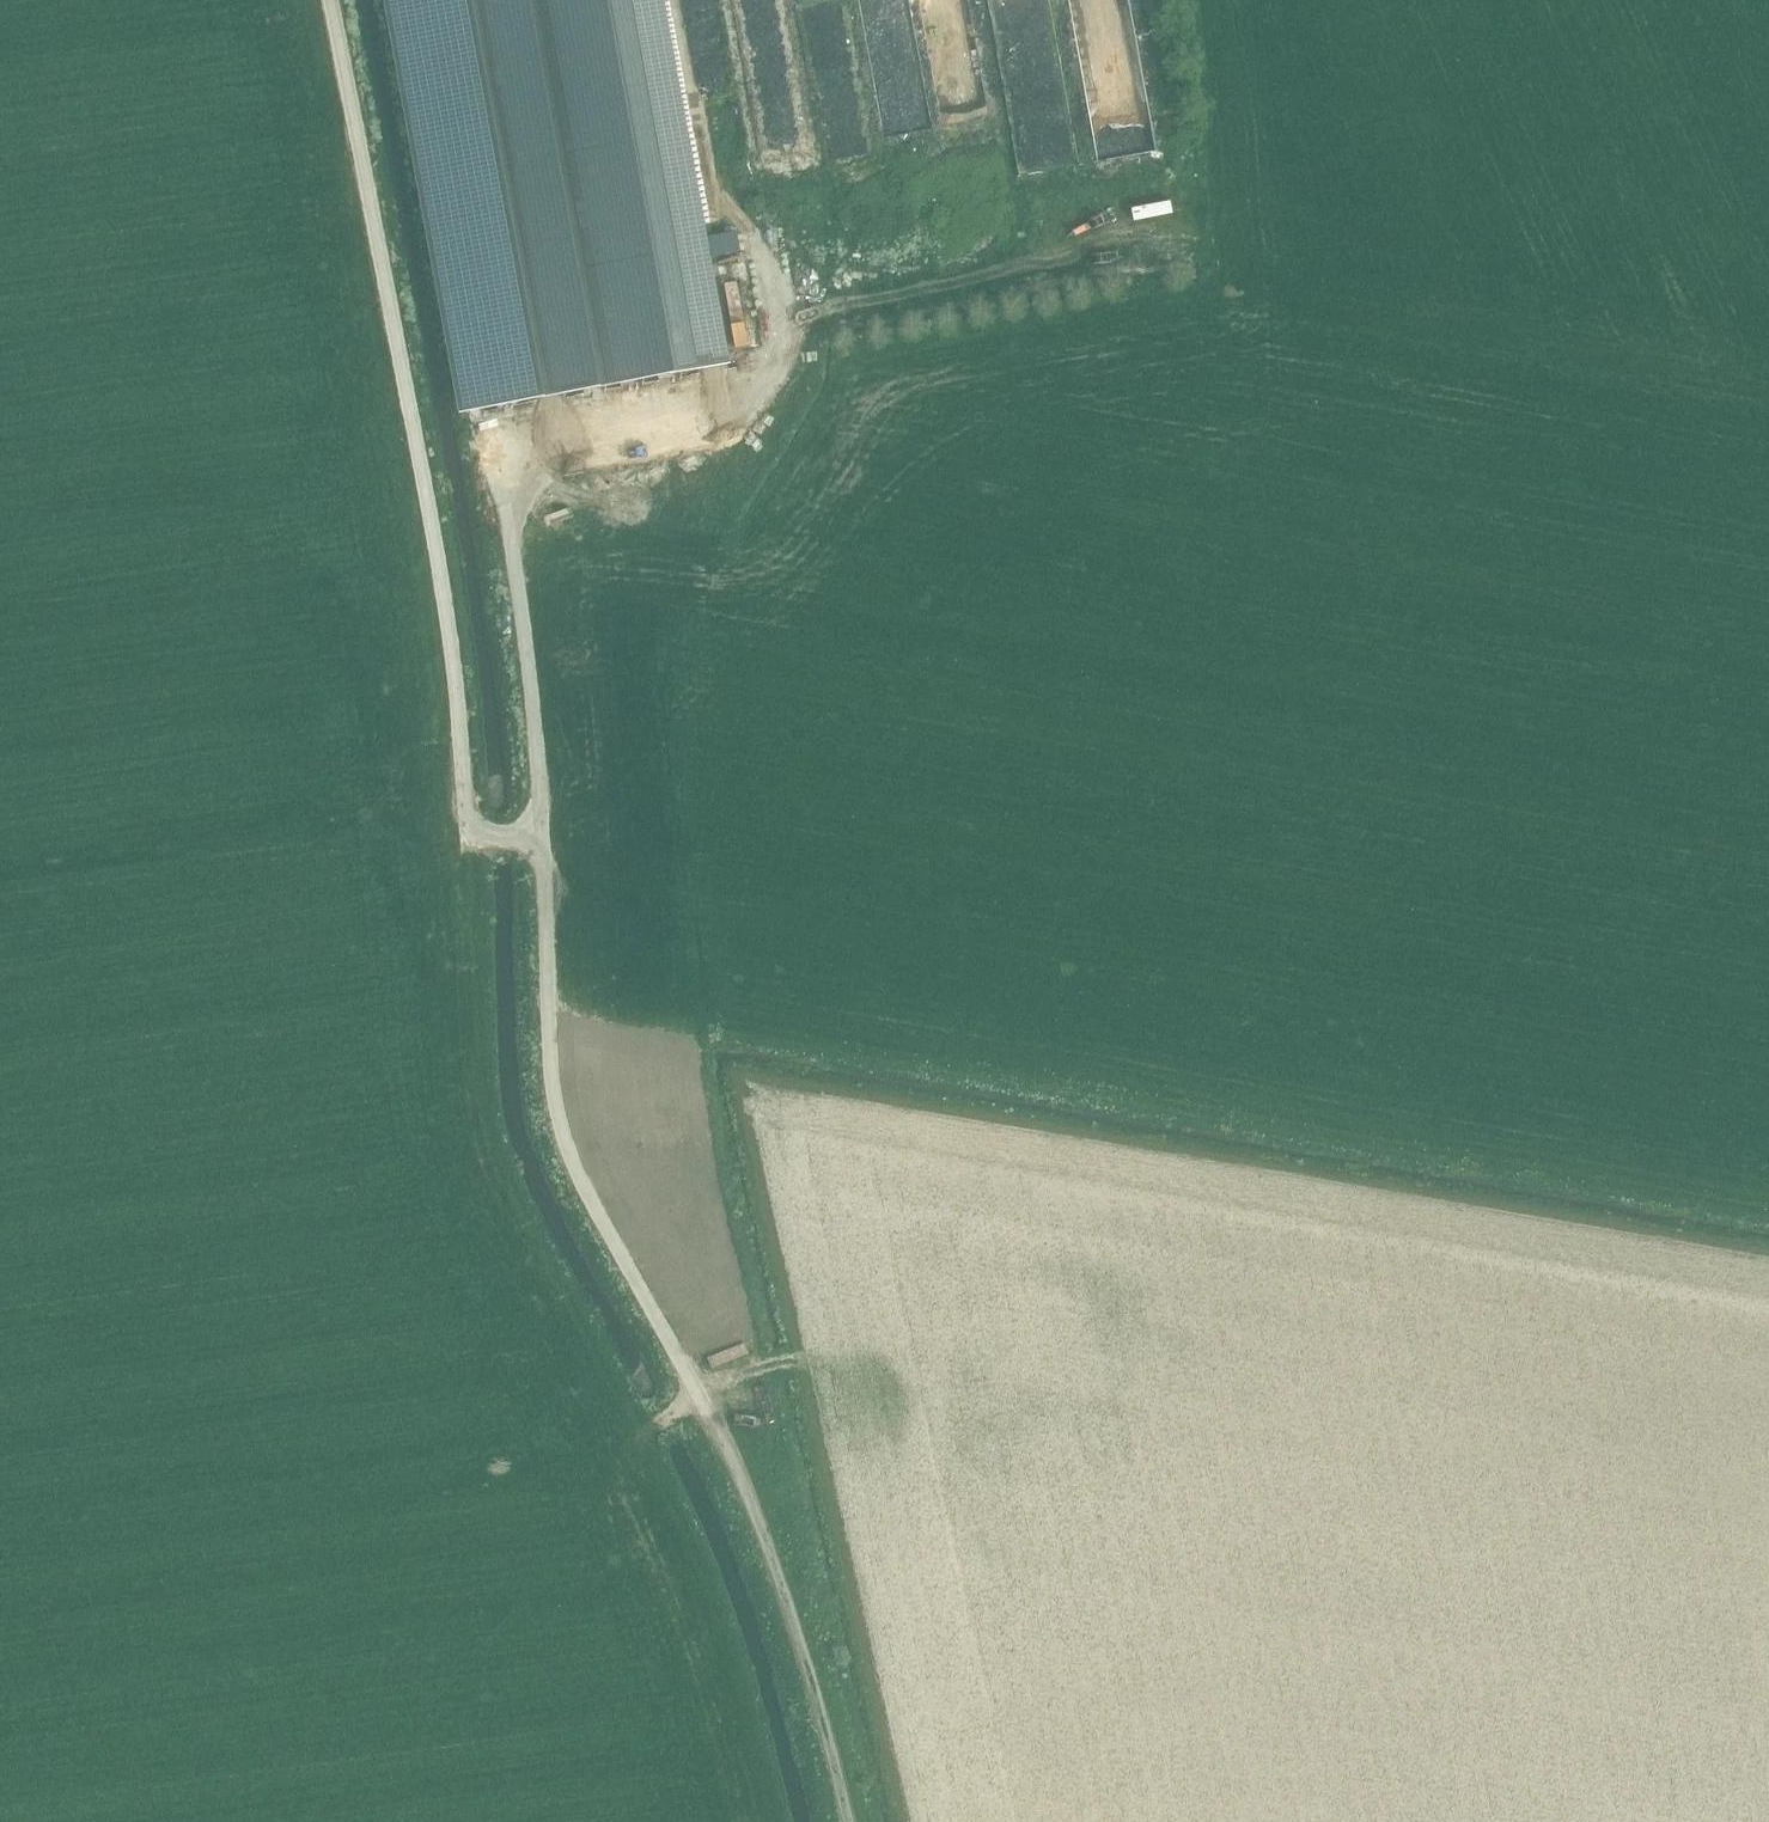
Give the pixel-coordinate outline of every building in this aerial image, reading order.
[(464,410),(464,412),(481,408),(493,406),(501,405),(736,362),(670,0),(389,0),(464,410)] [(971,0),(933,0),(942,65),(979,60),(971,0)] [(1013,51),(1042,47),(1044,61),(1064,58),(1065,68),(1077,66),(1079,74),(1092,72),(1081,0),(1005,0),(1013,51)] [(1102,152),(1100,91),(1080,91),(1080,92),(1057,93),(1059,154),(1102,152)] [(748,318),(750,341),(762,340),(754,246),(736,247),(738,270),(735,270),(739,318),(748,318)]
